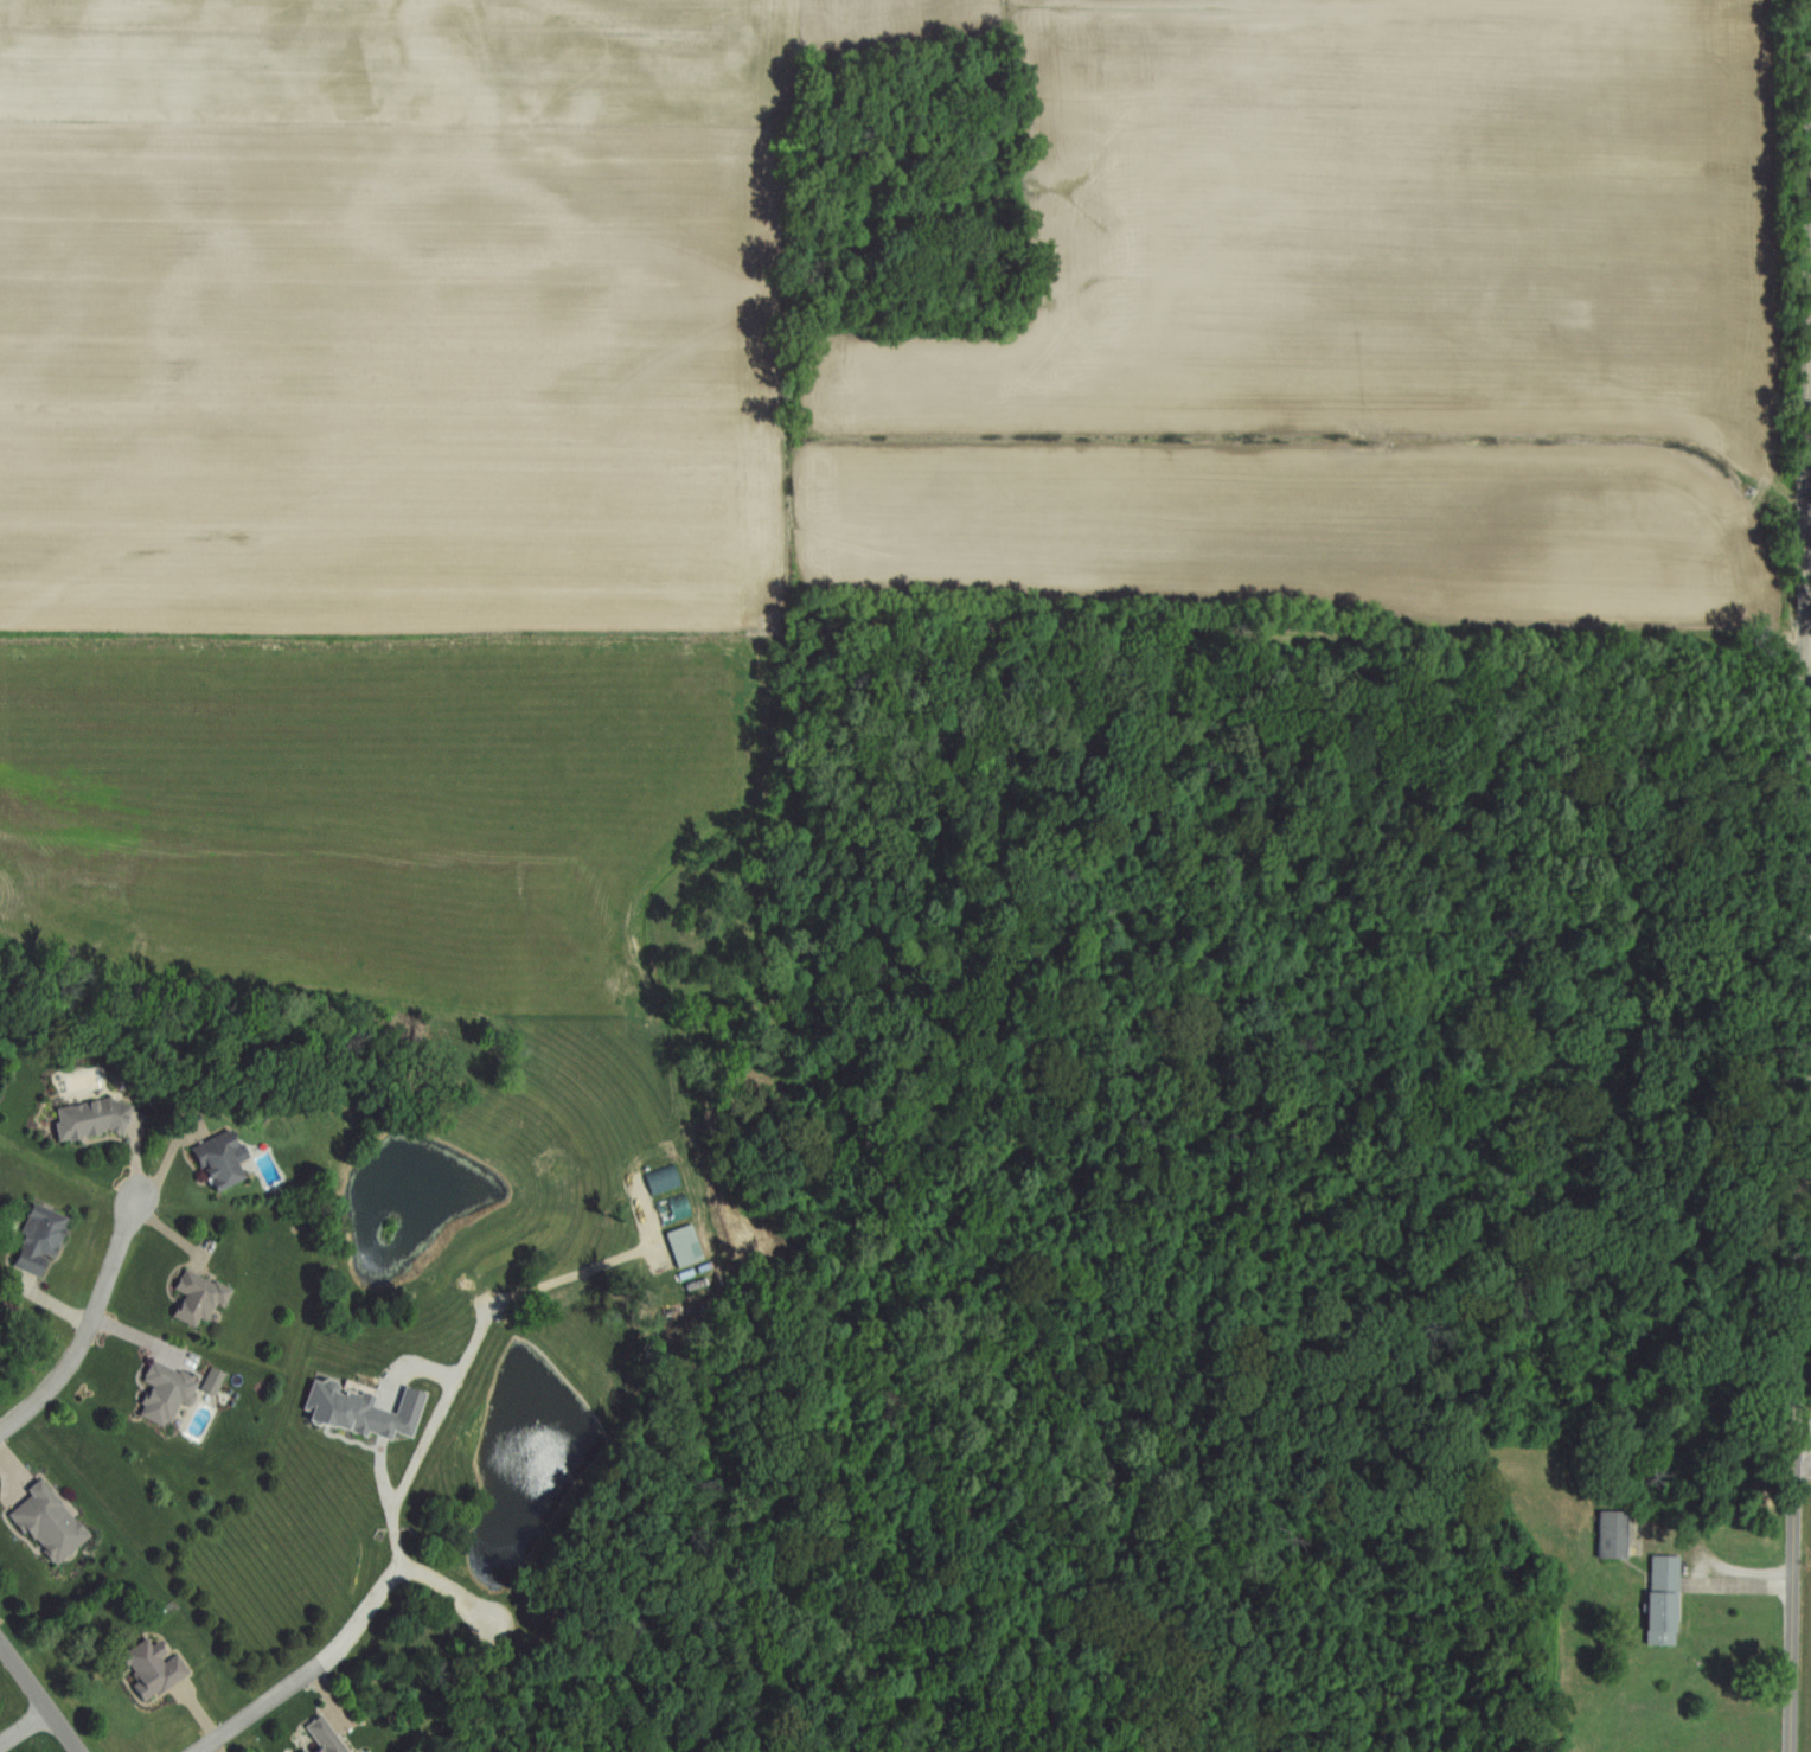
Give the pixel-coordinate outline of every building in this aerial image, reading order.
[(122,1094),(55,1112),(57,1121),(51,1123),(57,1145),(130,1125),(122,1094)] [(190,1152),(213,1194),(242,1177),(236,1165),(249,1158),(241,1141),(235,1145),(228,1132),(190,1152)] [(46,1279),(64,1214),(28,1204),(10,1269),(46,1279)] [(705,1258),(693,1223),(665,1233),(677,1268),(705,1258)] [(233,1290),(184,1268),(174,1289),(183,1293),(172,1317),(195,1327),(199,1317),(208,1321),(216,1303),(225,1307),(233,1290)] [(150,1385),(136,1416),(166,1429),(178,1401),(189,1406),(200,1380),(150,1359),(141,1381),(150,1385)] [(200,1390),(215,1397),(226,1373),(211,1366),(200,1390)] [(422,1393),(401,1387),(394,1414),(371,1407),(374,1396),(309,1379),(301,1411),(306,1412),(304,1420),(389,1442),(392,1433),(411,1438),(422,1393)] [(53,1566),(88,1537),(40,1479),(26,1490),(30,1495),(8,1513),(53,1566)] [(1597,1559),(1627,1559),(1628,1512),(1598,1511),(1597,1559)] [(1674,1646),(1674,1594),(1680,1594),(1680,1556),(1651,1556),(1651,1593),(1644,1593),(1644,1646),(1674,1646)] [(190,1672),(176,1651),(168,1656),(158,1640),(150,1645),(145,1638),(118,1655),(137,1682),(130,1687),(141,1704),(190,1672)] [(319,1715),(303,1727),(316,1745),(306,1751),(346,1751),(319,1715)]
